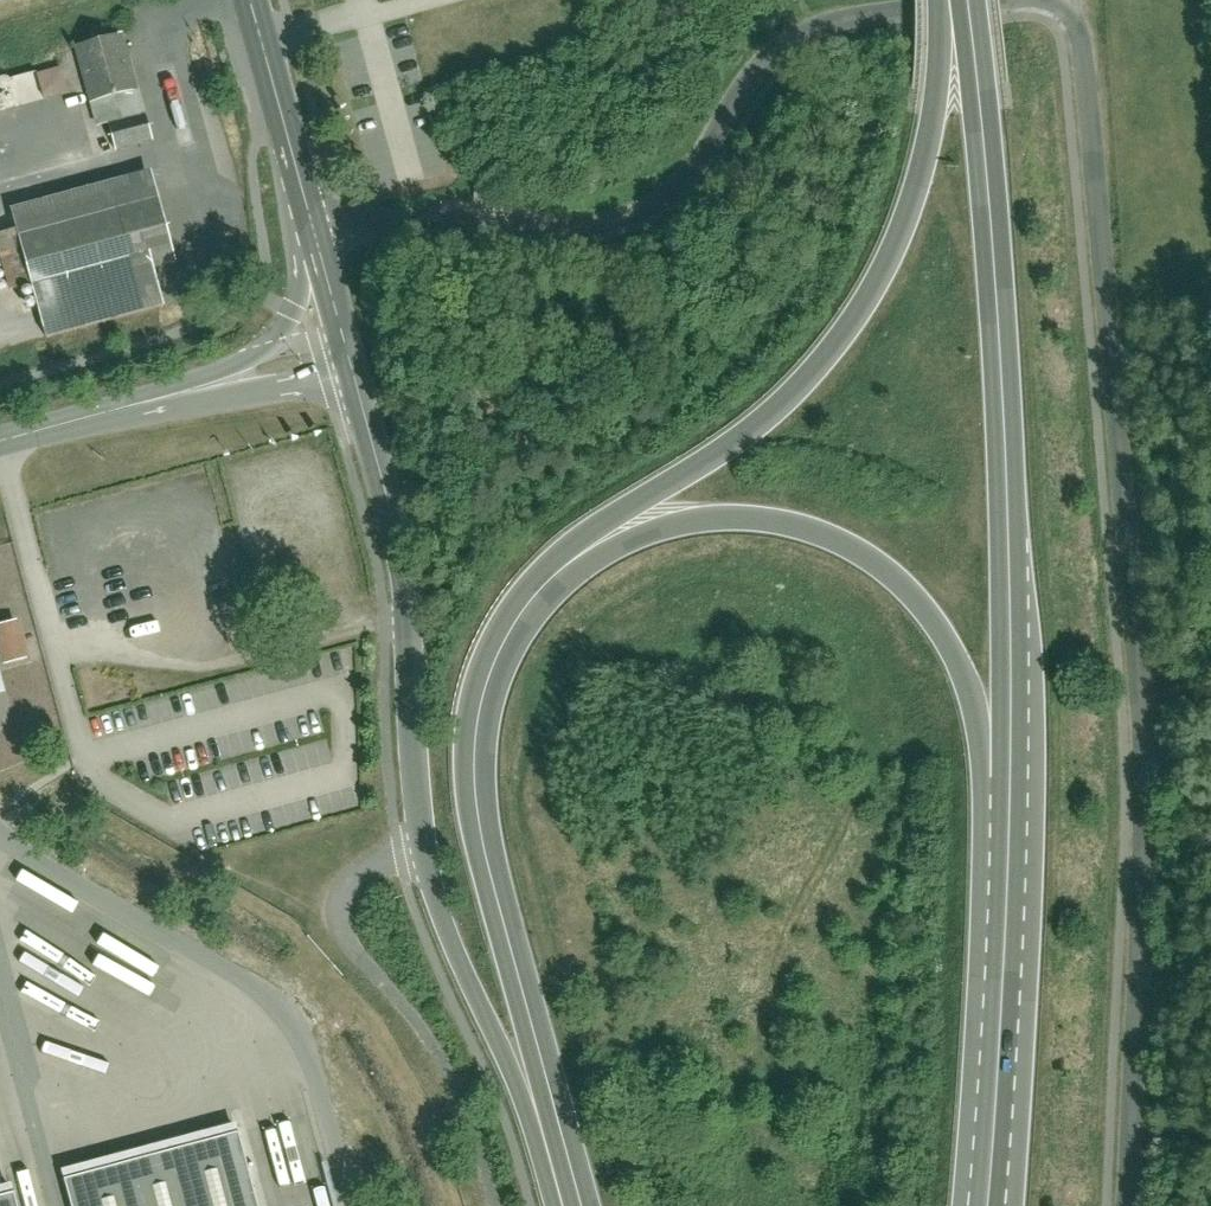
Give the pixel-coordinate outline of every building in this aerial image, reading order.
[(118,34),(73,49),(100,126),(110,123),(114,135),(148,124),(118,34)] [(45,98),(70,93),(64,67),(40,73),(45,98)] [(13,77),(17,105),(43,101),(39,73),(13,77)] [(152,171),(15,209),(49,334),(167,301),(158,270),(178,264),(152,171)] [(4,275),(20,273),(14,231),(0,233),(0,246),(4,275)] [(0,625),(0,647),(5,665),(29,658),(18,619),(0,625)] [(74,1191),(78,1205),(260,1205),(243,1146),(74,1191)]
